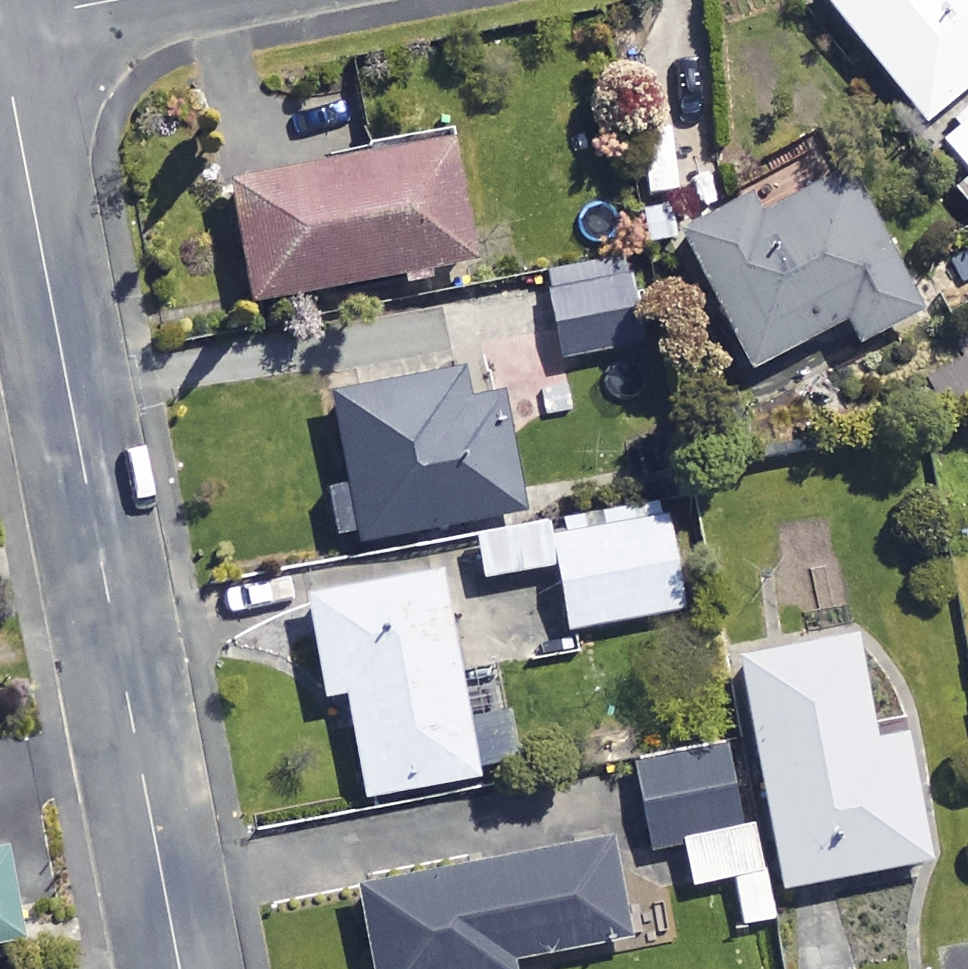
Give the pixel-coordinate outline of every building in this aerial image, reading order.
[(918,123),(967,82),(967,0),(816,0),(918,123)] [(942,143),(967,176),(967,123),(942,143)] [(463,264),(441,141),(218,182),(240,305),(463,264)] [(906,315),(834,175),(742,222),(732,203),(668,237),(737,372),(833,322),(846,346),(906,315)] [(642,345),(631,278),(543,291),(553,358),(642,345)] [(460,400),(454,369),(322,394),(338,484),(321,487),(332,546),(517,512),(495,394),(460,400)] [(674,611),(656,505),(469,536),(476,578),(549,566),(560,630),(674,611)] [(471,780),(431,572),(297,598),(316,696),(337,692),(358,801),(471,780)] [(737,738),(767,892),(923,861),(898,734),(866,740),(845,635),(721,659),(737,738)] [(767,892),(737,738),(627,759),(644,849),(678,843),(686,884),(729,876),(739,923),(772,917),(767,892)] [(602,840),(348,887),(363,968),(505,968),(504,961),(621,939),(602,840)] [(0,849),(0,944),(17,941),(0,849)]
